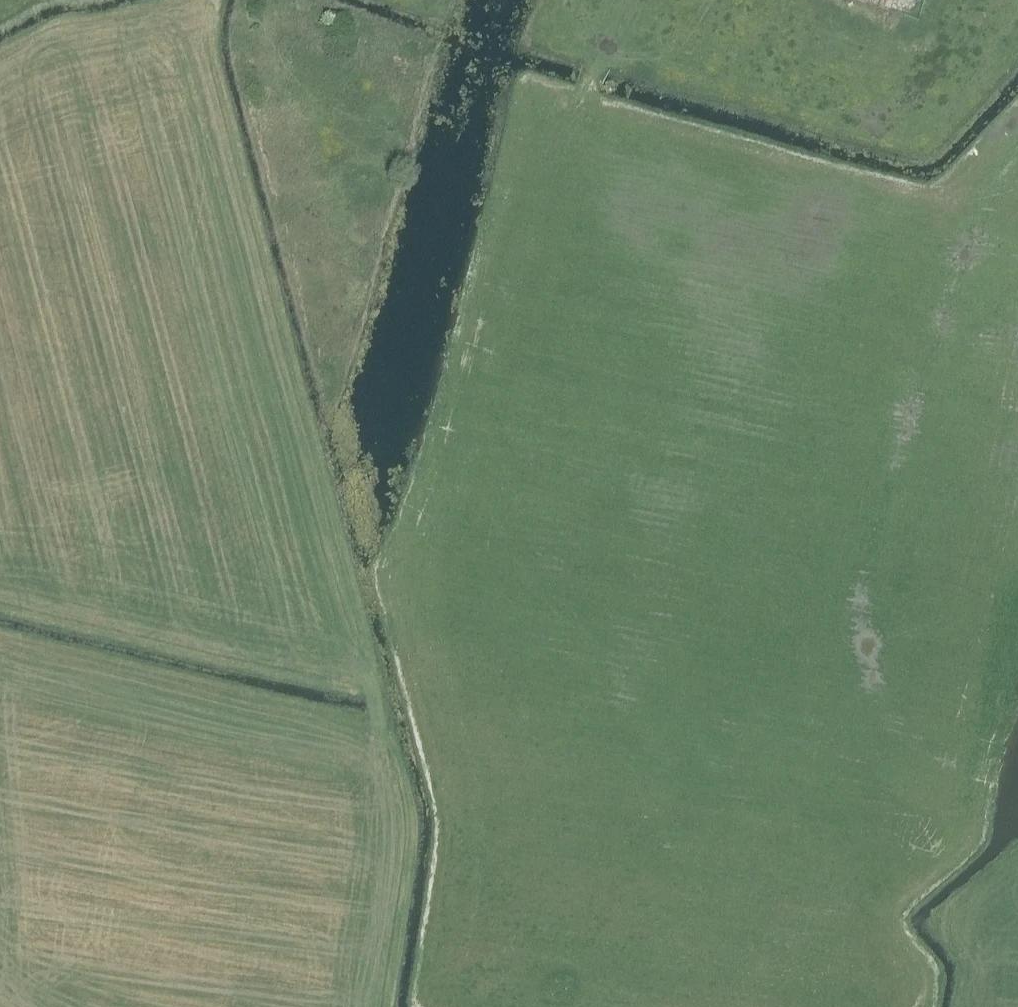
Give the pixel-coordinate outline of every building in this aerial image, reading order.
[(904,11),(916,12),(918,0),(905,0),(904,11)]
